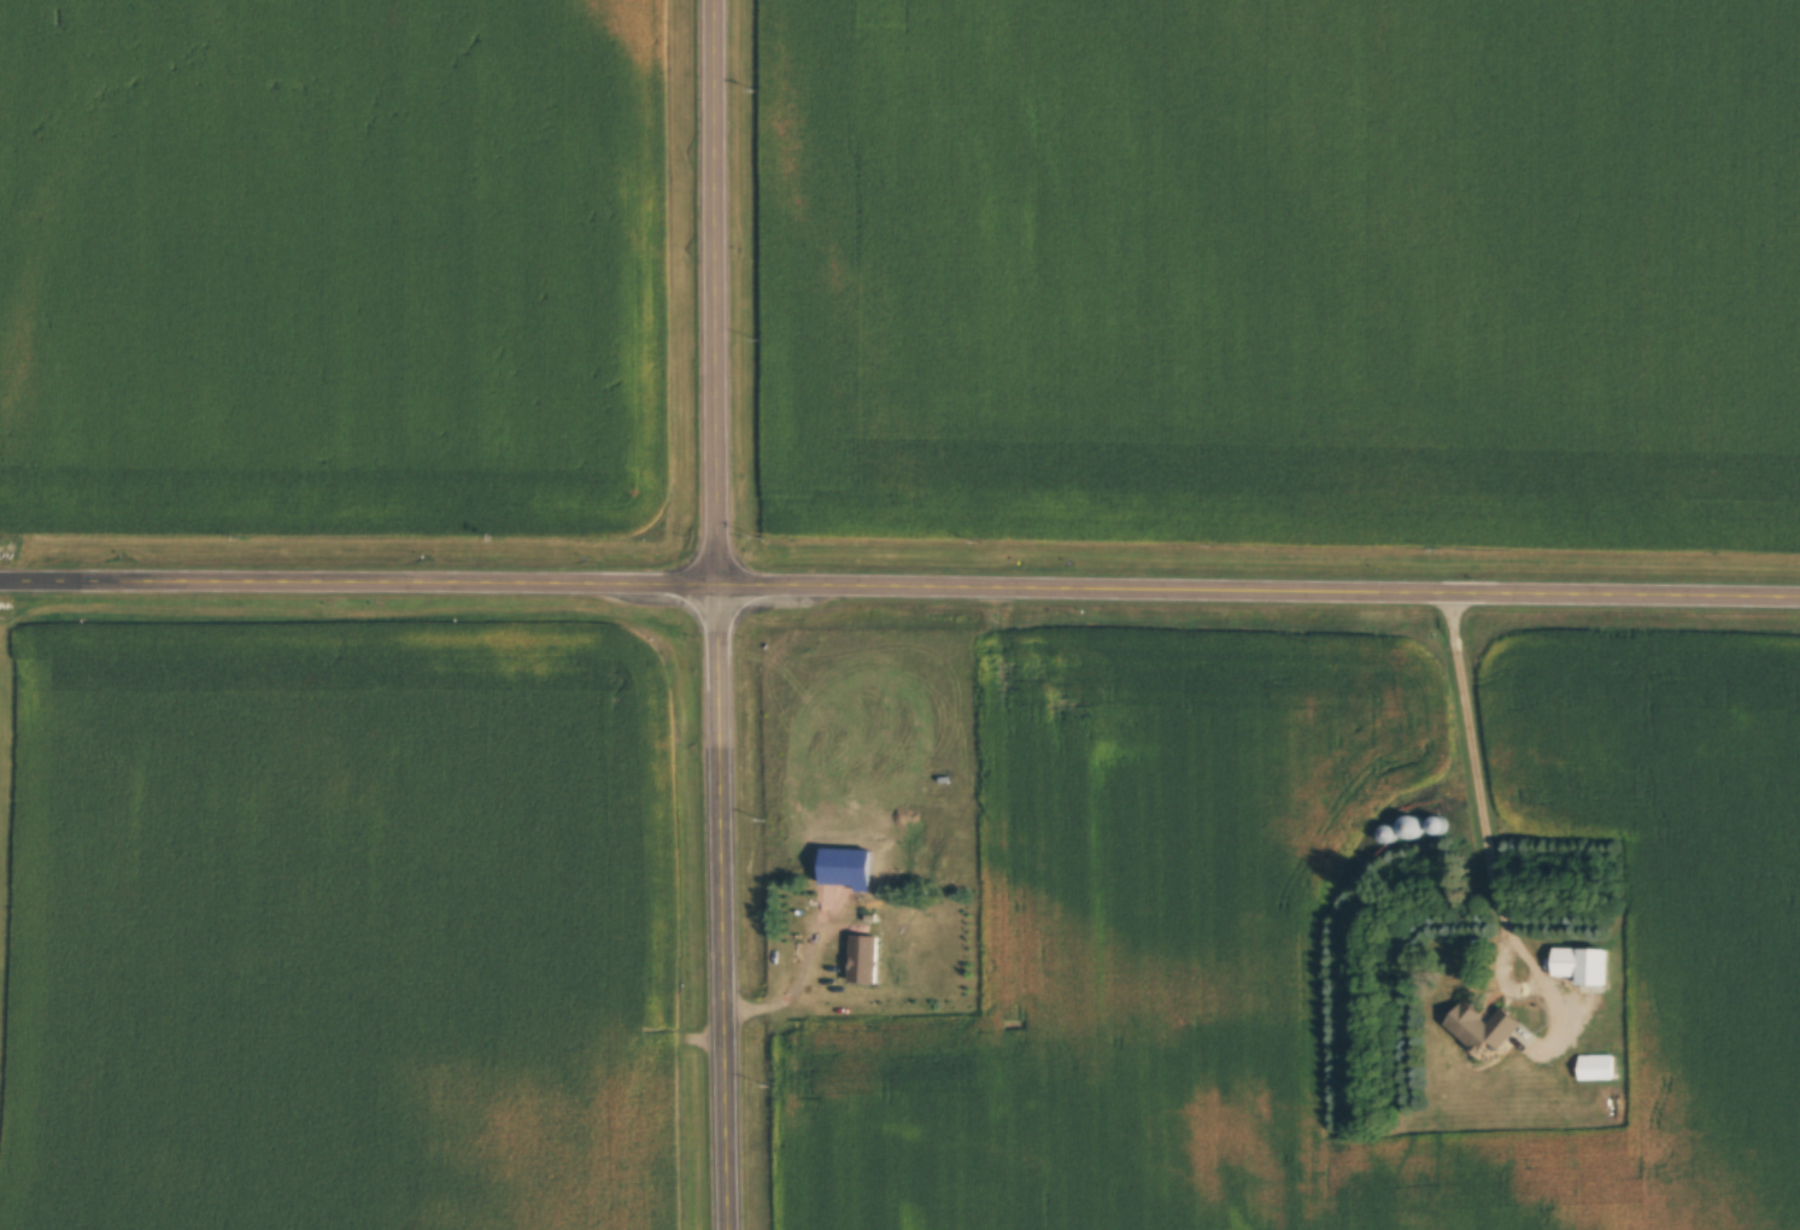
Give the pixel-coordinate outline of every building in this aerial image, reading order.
[(878,937),(852,937),(852,984),(878,984),(878,937)] [(1581,993),(1608,994),(1610,951),(1554,948),(1552,979),(1582,980),(1581,993)] [(1482,1056),(1494,1042),(1502,1050),(1524,1024),(1504,1007),(1491,1022),(1467,1001),(1446,1025),(1482,1056)] [(1580,1081),(1614,1081),(1614,1046),(1590,1046),(1590,1055),(1580,1055),(1580,1081)]
